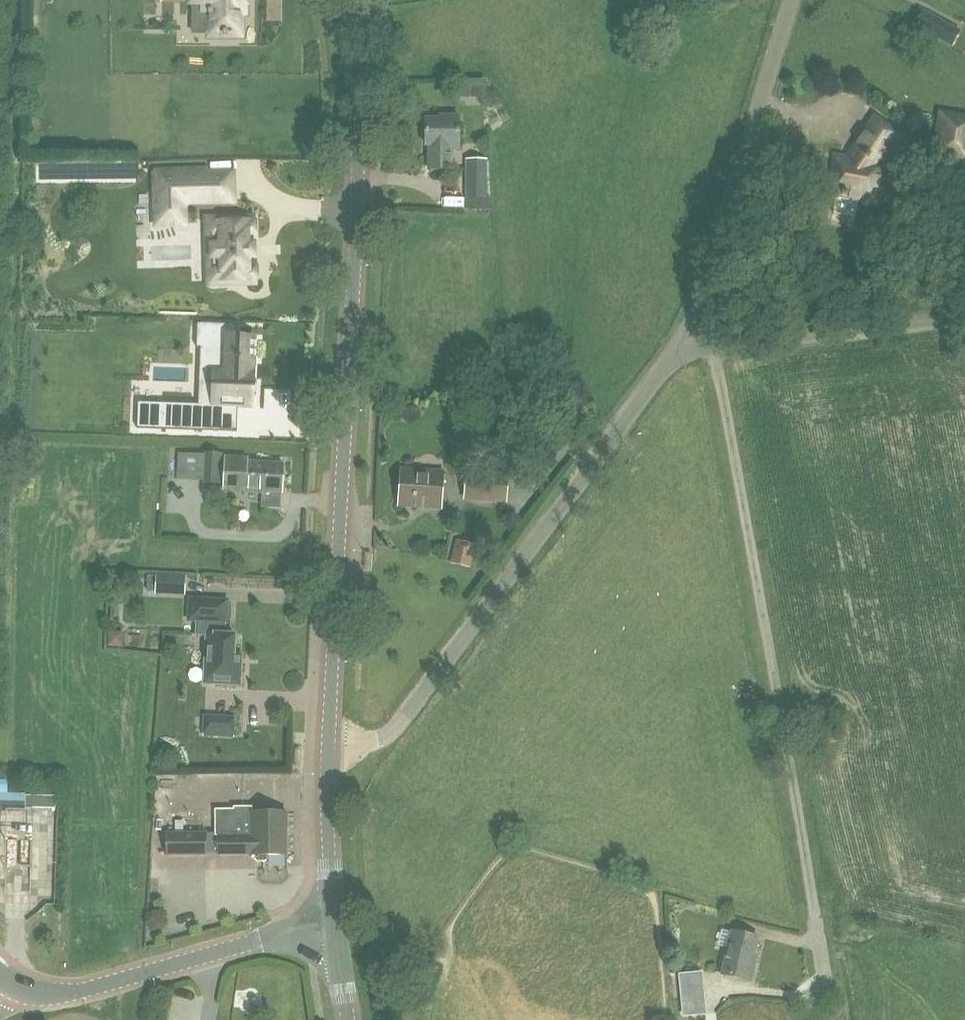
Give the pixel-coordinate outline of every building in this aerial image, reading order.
[(209,3),(209,17),(211,17),(211,34),(224,34),(224,36),(228,36),(228,34),(241,35),(241,12),(246,12),(246,0),(209,0),(209,3)] [(915,23),(914,26),(918,28),(951,47),(953,44),(960,31),(961,29),(923,9),(920,14),(915,23)] [(467,77),(456,77),(457,93),(468,93),(467,77)] [(938,110),(930,160),(964,166),(964,114),(959,113),(938,110)] [(460,149),(460,116),(441,116),(441,120),(426,120),(426,145),(429,145),(429,170),(452,170),(453,149),(460,149)] [(883,160),(901,134),(876,117),(858,143),(861,145),(851,159),(835,157),(832,176),(839,177),(835,196),(858,200),(860,193),(876,196),(881,165),(877,164),(879,158),(883,160)] [(487,198),(488,159),(466,159),(466,198),(487,198)] [(207,174),(155,176),(157,225),(185,224),(184,199),(208,198),(207,174)] [(255,217),(212,219),(214,285),(257,283),(256,263),(248,263),(248,238),(256,238),(255,217)] [(211,340),(210,368),(231,370),(229,405),(273,408),(276,362),(261,362),(262,343),(211,340)] [(205,429),(205,406),(205,404),(138,402),(137,428),(206,431),(206,430),(205,429)] [(202,482),(221,483),(223,452),(204,451),(202,482)] [(282,491),(284,463),(248,461),(248,457),(227,456),(224,490),(264,493),(264,490),(282,491)] [(441,509),(444,471),(402,468),(399,506),(441,509)] [(505,502),(507,474),(468,471),(466,490),(474,491),(474,499),(505,502)] [(470,567),(475,543),(455,539),(450,563),(470,567)] [(172,574),(157,574),(156,592),(171,592),(172,574)] [(196,635),(206,636),(204,666),(217,667),(217,686),(242,687),(244,655),(236,655),(237,633),(225,632),(226,624),(229,624),(230,599),(188,597),(187,623),(196,623),(196,635)] [(123,646),(124,639),(119,632),(110,631),(109,646),(123,646)] [(235,716),(205,715),(204,737),(234,738),(235,716)] [(7,922),(17,922),(29,923),(39,914),(48,905),(56,904),(57,797),(27,797),(27,795),(11,795),(10,781),(0,781),(0,914),(7,922)] [(252,812),(252,806),(235,807),(235,809),(218,809),(219,854),(251,854),(255,854),(255,857),(258,861),(266,860),(269,858),(269,854),(288,854),(287,812),(252,812)] [(166,856),(207,855),(207,831),(166,831),(166,856)] [(752,980),(756,963),(753,962),(759,936),(733,930),(723,973),(752,980)] [(679,973),(683,1014),(705,1012),(701,971),(679,973)]
